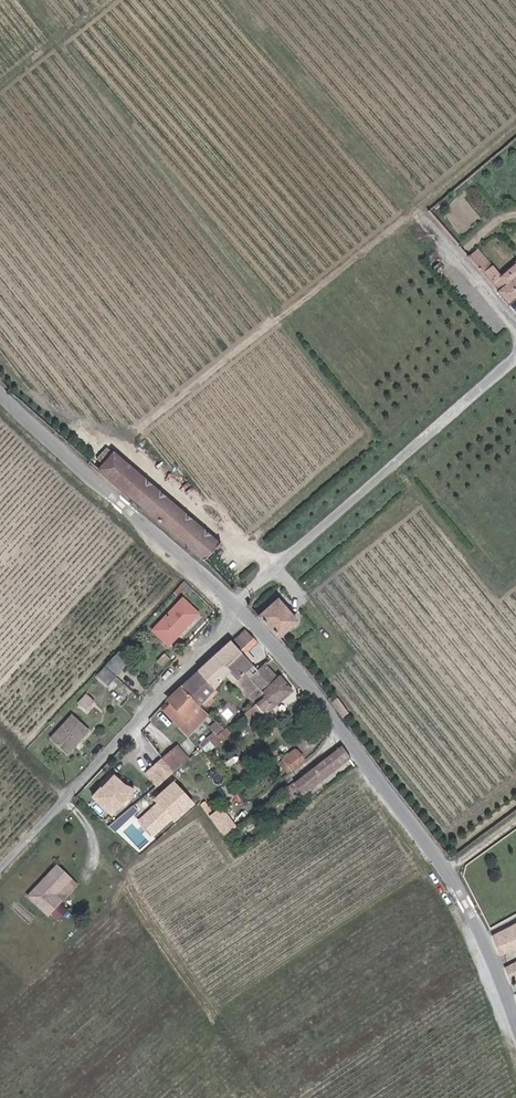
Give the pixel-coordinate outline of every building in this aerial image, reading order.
[(496,263),(481,246),(472,254),(486,271),(496,263)] [(505,274),(496,263),(486,271),(497,283),(506,275),(511,281),(502,289),(515,304),(515,265),(505,274)] [(120,454),(115,450),(101,468),(127,491),(141,472),(120,454)] [(174,499),(141,472),(127,491),(145,506),(207,559),(223,540),(174,499)] [(204,610),(188,595),(159,626),(174,641),(204,610)] [(303,616),(283,595),(262,613),(283,634),(303,616)] [(237,640),(244,648),(258,635),(250,627),(237,640)] [(204,702),(235,666),(230,662),(244,649),(244,648),(237,640),(235,638),(209,662),(186,683),(204,702)] [(133,656),(123,647),(110,661),(119,670),(133,656)] [(230,662),(235,666),(247,680),(254,674),(261,667),(244,649),(230,662)] [(270,691),(261,699),(248,709),(257,719),(261,715),(262,717),(269,711),(270,712),(297,689),(284,672),(281,675),(268,661),(261,667),(254,674),(261,681),(270,691)] [(118,675),(107,664),(99,673),(110,683),(118,675)] [(270,691),(261,681),(252,689),(261,699),(270,691)] [(193,714),(204,702),(186,683),(175,694),(193,714)] [(82,690),(74,700),(82,707),(91,698),(82,690)] [(92,727),(76,712),(53,736),(68,751),(92,727)] [(223,730),(227,727),(229,725),(222,718),(217,723),(220,727),(223,730)] [(223,730),(220,727),(205,739),(208,742),(214,738),(223,730)] [(356,753),(347,741),(307,771),(315,784),(356,753)] [(167,757),(177,770),(192,757),(180,744),(167,757)] [(279,760),(288,772),(306,759),(296,746),(279,760)] [(168,779),(177,770),(167,757),(157,765),(168,779)] [(315,784),(307,771),(300,777),(308,789),(315,784)] [(109,809),(133,785),(121,780),(112,773),(100,785),(98,783),(90,791),(109,809)] [(196,802),(176,781),(157,798),(160,801),(130,829),(143,844),(175,815),(178,818),(196,802)] [(223,835),(237,825),(223,805),(209,815),(223,835)] [(68,878),(55,866),(28,895),(47,914),(49,912),(58,903),(60,901),(53,895),(59,888),(68,878)] [(65,894),(75,884),(68,878),(59,888),(65,894)] [(57,920),(66,910),(58,903),(49,912),(57,920)] [(515,926),(495,935),(502,953),(515,947),(515,928),(515,926)] [(506,967),(511,982),(515,979),(515,962),(506,967)]
